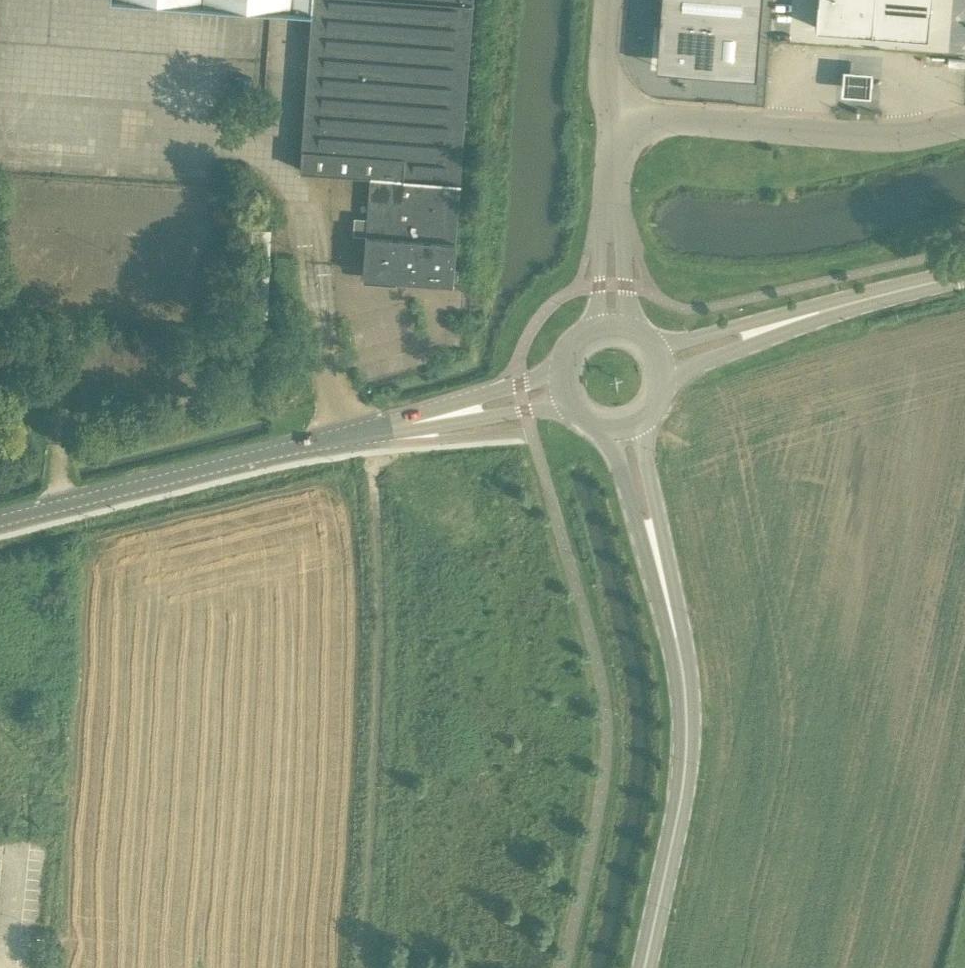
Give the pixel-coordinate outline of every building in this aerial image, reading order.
[(311,8),(299,168),(369,174),(362,268),(362,275),(363,275),(452,281),(459,181),(473,0),(199,0),(311,8)] [(657,36),(685,68),(754,74),(760,0),(659,0),(657,36)] [(815,26),(927,34),(929,0),(817,0),(815,26)] [(0,76),(0,130),(53,134),(55,104),(28,102),(28,95),(17,94),(18,80),(5,80),(7,59),(1,58),(0,76)] [(948,58),(948,65),(964,66),(964,59),(948,58)] [(872,69),(842,66),(840,90),(871,92),(872,69)] [(246,353),(246,341),(236,341),(235,353),(246,353)]
